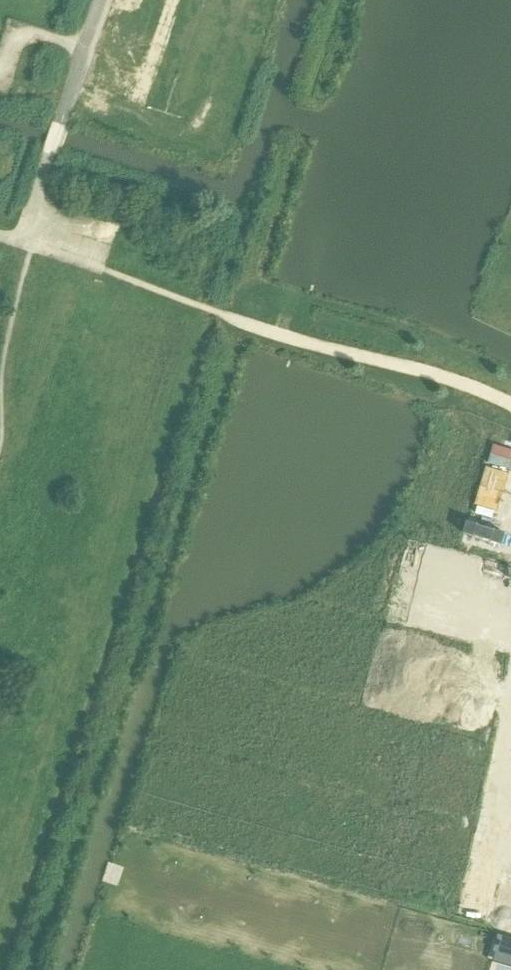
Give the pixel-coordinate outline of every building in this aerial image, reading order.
[(498,941),(496,941),(495,945),(497,945),(495,951),(510,955),(510,939),(499,936),(498,941)]
